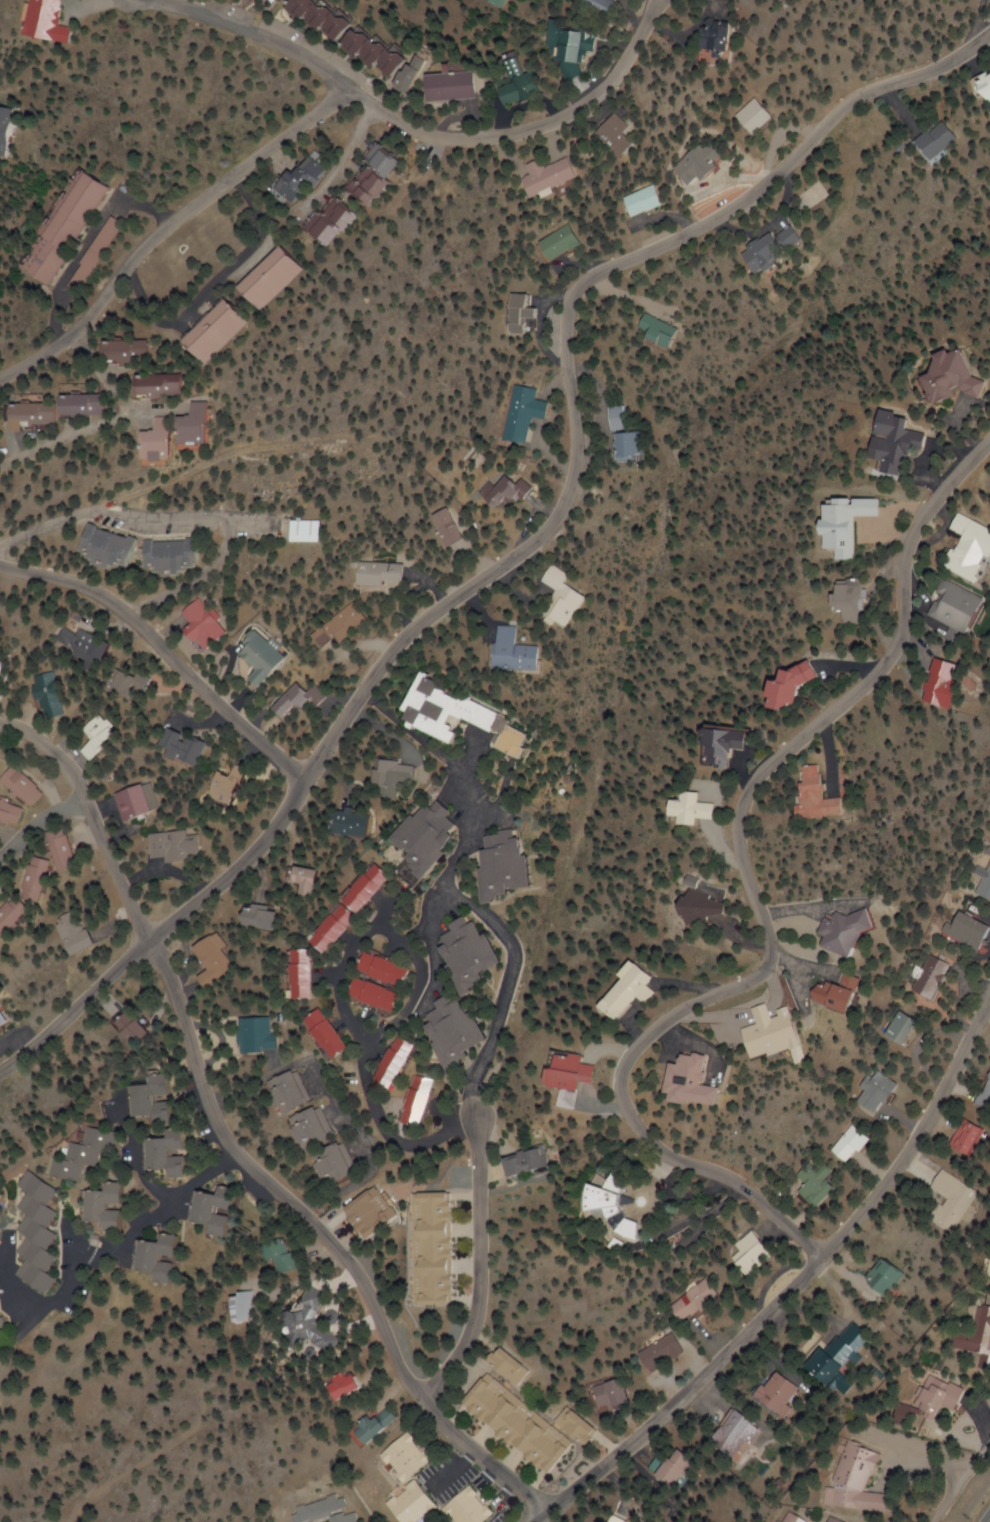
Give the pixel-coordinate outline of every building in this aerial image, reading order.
[(74,42),(75,28),(61,26),(64,0),(36,0),(32,37),(74,42)] [(298,24),(304,17),(336,44),(350,27),(317,0),(291,0),(282,11),(298,24)] [(606,15),(613,1),(610,0),(574,0),(606,15)] [(589,52),(592,32),(557,27),(558,20),(545,18),(541,48),(548,49),(547,60),(557,62),(556,76),(573,78),(576,50),(589,52)] [(692,48),(716,51),(719,21),(695,18),(692,48)] [(393,81),(407,59),(353,26),(340,48),(393,81)] [(499,80),(499,101),(532,100),(531,72),(515,72),(514,59),(504,59),(504,80),(499,80)] [(409,92),(421,70),(409,63),(397,85),(409,92)] [(981,108),(989,103),(989,94),(989,93),(989,92),(989,68),(967,82),(981,108)] [(429,101),(477,98),(475,72),(428,75),(429,101)] [(765,117),(746,98),(727,117),(746,136),(765,117)] [(612,133),(619,125),(604,112),(582,137),(607,158),(622,141),(612,133)] [(920,162),(952,144),(939,121),(907,139),(920,162)] [(705,162),(716,153),(705,139),(694,148),(690,144),(661,167),(676,186),(688,176),(691,180),(708,166),(705,162)] [(347,187),(373,208),(392,183),(390,182),(405,162),(378,140),(363,159),(367,162),(347,187)] [(268,193),(283,208),(321,170),(307,155),(268,193)] [(566,179),(558,157),(536,165),(533,158),(516,164),(521,176),(513,179),(519,196),(566,179)] [(111,186),(85,170),(25,272),(51,287),(111,186)] [(611,197),(618,217),(652,206),(645,185),(611,197)] [(355,214),(329,194),(303,229),(328,249),(355,214)] [(730,253),(741,272),(792,242),(781,223),(730,253)] [(541,261),(571,245),(561,226),(530,242),(541,261)] [(301,269),(278,246),(236,288),(259,311),(301,269)] [(73,292),(89,271),(81,264),(64,285),(73,292)] [(529,294),(502,294),(502,334),(517,334),(517,319),(529,319),(529,294)] [(211,362),(251,323),(226,297),(186,337),(211,362)] [(654,350),(665,328),(633,312),(625,328),(630,330),(627,337),(654,350)] [(152,340),(106,340),(106,361),(152,361),(152,340)] [(977,399),(983,382),(968,376),(958,353),(952,351),(947,353),(938,350),(926,355),(928,360),(923,374),(914,378),(922,394),(930,397),(936,394),(944,397),(950,394),(952,389),(977,399)] [(191,394),(191,374),(143,374),(143,394),(191,394)] [(496,440),(517,444),(522,417),(535,419),(538,402),(527,400),(529,389),(506,385),(496,440)] [(115,394),(69,394),(69,415),(115,415),(115,394)] [(195,415),(196,442),(224,441),(222,400),(203,401),(204,415),(195,415)] [(21,402),(21,424),(66,424),(66,402),(21,402)] [(599,406),(599,429),(616,429),(616,406),(599,406)] [(923,433),(899,429),(901,416),(868,411),(864,434),(872,436),(868,460),(875,461),(873,472),(900,477),(905,448),(920,450),(923,433)] [(157,429),(157,459),(187,459),(187,415),(166,415),(166,429),(157,429)] [(603,432),(603,459),(625,459),(625,432),(603,432)] [(523,490),(513,478),(505,486),(496,476),(484,486),(482,483),(470,494),(484,510),(498,497),(505,505),(523,490)] [(872,517),(873,499),(822,499),(822,506),(812,506),(812,520),(806,520),(806,535),(812,535),(812,551),(825,551),(824,560),(845,560),(845,516),(872,517)] [(436,548),(453,538),(435,508),(419,517),(436,548)] [(965,584),(989,539),(989,533),(954,512),(944,530),(953,535),(935,567),(965,584)] [(331,519),(299,519),(299,541),(331,541),(331,519)] [(149,534),(97,528),(93,559),(145,566),(149,534)] [(209,570),(209,539),(156,539),(157,571),(209,570)] [(370,582),(390,582),(390,563),(370,563),(370,582)] [(572,596),(552,586),(558,574),(541,565),(532,582),(547,590),(532,618),(554,630),(572,596)] [(919,618),(942,627),(936,640),(951,646),(972,596),(935,580),(919,618)] [(823,584),(823,614),(834,614),(834,620),(853,620),(853,584),(823,584)] [(219,649),(236,633),(203,598),(185,615),(219,649)] [(357,599),(325,632),(336,643),(346,633),(356,642),(378,619),(357,599)] [(528,646),(507,644),(508,626),(487,624),(486,632),(480,631),(479,642),(485,642),(483,668),(525,672),(528,646)] [(83,630),(82,632),(67,628),(61,646),(112,661),(118,641),(83,630)] [(249,653),(269,666),(260,681),(276,691),(299,655),(262,632),(249,653)] [(911,702),(932,709),(946,665),(924,658),(911,702)] [(752,685),(761,712),(790,702),(785,688),(811,679),(804,661),(768,673),(769,679),(752,685)] [(149,692),(153,678),(126,670),(122,684),(149,692)] [(71,716),(60,671),(40,676),(51,721),(71,716)] [(552,732),(527,724),(530,716),(446,690),(449,680),(427,673),(415,711),(419,713),(416,724),(467,741),(470,732),(465,730),(469,720),(501,730),(498,742),(544,757),(552,732)] [(325,695),(311,682),(286,707),(300,720),(325,695)] [(126,734),(105,714),(88,730),(97,739),(88,749),(99,761),(126,734)] [(172,745),(181,748),(179,756),(211,765),(218,739),(176,728),(172,745)] [(692,767),(719,768),(719,748),(735,749),(735,731),(693,730),(692,767)] [(5,777),(8,757),(0,756),(0,776),(5,777)] [(404,785),(404,779),(422,780),(422,762),(382,761),(381,784),(404,785)] [(258,770),(244,764),(240,774),(232,771),(221,797),(243,807),(258,770)] [(5,780),(40,807),(51,792),(16,765),(5,780)] [(809,765),(785,766),(787,818),(829,816),(828,798),(811,799),(809,765)] [(124,792),(132,821),(167,812),(160,783),(124,792)] [(668,825),(688,826),(688,819),(706,820),(707,803),(690,803),(691,792),(672,791),(671,800),(658,799),(658,817),(668,817),(668,825)] [(477,832),(458,817),(464,810),(442,793),(405,840),(422,854),(417,860),(440,878),(477,832)] [(0,798),(0,817),(25,825),(30,807),(0,798)] [(376,813),(343,810),(340,834),(373,838),(376,813)] [(87,870),(78,827),(61,830),(69,873),(87,870)] [(210,834),(196,835),(195,830),(160,833),(163,858),(176,857),(176,861),(212,857),(210,834)] [(550,836),(539,838),(538,830),(502,833),(509,901),(529,899),(528,890),(555,888),(550,836)] [(989,897),(989,853),(981,871),(969,865),(965,872),(976,878),(967,894),(987,904),(989,897)] [(64,862),(45,855),(35,884),(54,891),(64,862)] [(351,897),(366,913),(400,880),(385,864),(351,897)] [(306,893),(319,896),(326,871),(304,865),(300,882),(308,884),(306,893)] [(716,923),(721,892),(679,885),(674,916),(682,917),(682,918),(716,923)] [(26,894),(0,923),(0,929),(14,941),(42,909),(26,894)] [(333,953),(363,917),(347,904),(317,940),(333,953)] [(281,905),(251,909),(253,930),(283,927),(281,905)] [(818,955),(837,949),(851,945),(847,934),(864,928),(858,908),(808,924),(818,955)] [(104,944),(84,910),(64,922),(85,956),(104,944)] [(981,927),(949,911),(937,934),(969,950),(981,927)] [(496,975),(520,964),(498,919),(486,925),(481,916),(464,924),(467,930),(455,936),(484,995),(502,986),(496,975)] [(196,948),(210,969),(199,977),(206,988),(237,968),(216,935),(196,948)] [(318,999),(317,949),(298,950),(298,999),(318,999)] [(418,987),(424,967),(373,951),(367,971),(418,987)] [(923,1002),(941,964),(921,955),(903,992),(923,1002)] [(636,997),(645,1005),(656,993),(647,985),(652,980),(629,959),(614,975),(618,979),(592,1007),(611,1024),(636,997)] [(848,988),(851,980),(836,975),(833,983),(848,988)] [(829,1017),(842,998),(812,978),(799,997),(829,1017)] [(414,991),(362,980),(358,1000),(409,1010),(414,991)] [(476,998),(468,1003),(463,995),(448,1003),(451,1008),(436,1017),(462,1066),(501,1044),(476,998)] [(16,1023),(1,1002),(0,1003),(0,1034),(16,1023)] [(729,1030),(738,1062),(778,1050),(782,1065),(791,1063),(777,1011),(759,1016),(756,1005),(742,1009),(746,1025),(729,1030)] [(313,1020),(343,1061),(360,1049),(330,1007),(313,1020)] [(117,1025),(138,1046),(153,1032),(131,1010),(117,1025)] [(874,1036),(893,1048),(909,1024),(889,1011),(874,1036)] [(275,1034),(275,1018),(245,1018),(245,1053),(284,1052),(283,1033),(275,1034)] [(390,1079),(409,1089),(432,1045),(413,1035),(390,1079)] [(569,1092),(571,1082),(586,1084),(589,1066),(574,1064),(576,1055),(541,1049),(536,1088),(569,1092)] [(700,1110),(704,1090),(688,1086),(695,1057),(671,1052),(668,1066),(658,1064),(650,1099),(700,1110)] [(989,1117),(989,1064),(989,1063),(967,1104),(989,1117)] [(280,1083),(298,1114),(320,1101),(302,1070),(280,1083)] [(890,1085),(870,1070),(847,1101),(867,1116),(890,1085)] [(177,1074),(159,1075),(159,1084),(143,1086),(145,1117),(164,1116),(164,1123),(181,1122),(177,1074)] [(433,1128),(444,1080),(423,1075),(412,1123),(433,1128)] [(340,1136),(325,1106),(296,1120),(311,1151),(340,1136)] [(981,1132),(957,1120),(943,1147),(967,1160),(981,1132)] [(861,1139),(845,1125),(822,1152),(838,1166),(861,1139)] [(77,1142),(76,1159),(60,1157),(58,1177),(87,1181),(89,1164),(103,1166),(105,1148),(119,1150),(121,1131),(93,1127),(91,1144),(77,1142)] [(162,1171),(183,1171),(183,1177),(199,1176),(198,1153),(197,1153),(197,1128),(178,1128),(178,1137),(161,1137),(162,1171)] [(316,1160),(331,1189),(364,1172),(349,1143),(316,1160)] [(504,1177),(545,1167),(541,1149),(499,1158),(504,1177)] [(825,1190),(815,1181),(825,1172),(809,1156),(788,1177),(795,1184),(787,1192),(805,1210),(825,1190)] [(973,1192),(936,1169),(924,1188),(939,1197),(924,1222),(946,1236),(973,1192)] [(23,1275),(55,1293),(63,1278),(54,1273),(64,1255),(55,1250),(64,1233),(55,1228),(65,1211),(57,1206),(66,1188),(34,1171),(26,1186),(35,1191),(25,1209),(33,1214),(24,1232),(33,1236),(24,1253),(32,1258),(23,1275)] [(95,1221),(115,1222),(114,1231),(132,1232),(132,1208),(132,1182),(115,1182),(115,1191),(96,1190),(95,1221)] [(206,1222),(224,1225),(223,1235),(239,1237),(242,1214),(244,1214),(247,1188),(230,1186),(229,1194),(209,1191),(206,1222)] [(354,1208),(377,1240),(408,1218),(385,1186),(354,1208)] [(625,1223),(606,1219),(611,1193),(576,1186),(568,1224),(622,1235),(625,1223)] [(417,1193),(418,1306),(463,1305),(462,1193),(417,1193)] [(731,1251),(721,1261),(742,1280),(765,1256),(741,1232),(726,1246),(731,1251)] [(184,1262),(173,1261),(173,1256),(186,1257),(186,1234),(167,1234),(167,1241),(141,1240),(140,1271),(160,1271),(160,1282),(183,1283),(184,1262)] [(291,1254),(286,1239),(270,1244),(281,1277),(306,1268),(301,1251),(291,1254)] [(856,1281),(875,1299),(896,1278),(878,1260),(856,1281)] [(710,1296),(695,1279),(660,1308),(675,1326),(710,1296)] [(324,1323),(337,1296),(316,1286),(308,1304),(313,1307),(301,1333),(346,1354),(354,1337),(324,1323)] [(257,1323),(257,1292),(238,1292),(238,1323),(257,1323)] [(12,1337),(9,1318),(3,1319),(1,1300),(0,1300),(0,1338),(12,1337)] [(969,1369),(985,1372),(989,1353),(982,1352),(986,1334),(989,1335),(989,1310),(971,1306),(965,1335),(947,1331),(943,1350),(971,1356),(969,1369)] [(818,1352),(815,1348),(796,1367),(828,1399),(843,1384),(831,1372),(847,1357),(847,1356),(864,1339),(848,1322),(818,1352)] [(646,1343),(647,1364),(677,1361),(675,1340),(646,1343)] [(787,1409),(782,1405),(794,1389),(768,1371),(749,1398),(780,1420),(787,1409)] [(375,1393),(371,1372),(337,1379),(342,1400),(375,1393)] [(931,1408),(942,1413),(953,1391),(919,1375),(901,1412),(924,1423),(931,1408)] [(554,1471),(575,1443),(490,1377),(469,1405),(554,1471)] [(636,1404),(628,1379),(599,1388),(607,1413),(636,1404)] [(371,1445),(406,1421),(397,1408),(362,1431),(371,1445)] [(748,1445),(759,1429),(730,1410),(706,1445),(728,1461),(742,1440),(748,1445)] [(412,1485),(440,1460),(415,1432),(387,1457),(412,1485)] [(822,1507),(873,1515),(876,1496),(861,1494),(868,1450),(832,1444),(822,1507)] [(674,1490),(697,1465),(678,1448),(656,1473),(674,1490)] [(410,1521),(428,1521),(445,1504),(419,1480),(394,1506),(410,1521)] [(498,1512),(473,1487),(447,1512),(457,1521),(488,1521),(498,1512)] [(293,1508),(297,1521),(306,1521),(345,1510),(340,1494),(293,1508)] [(359,1511),(333,1518),(334,1521),(362,1521),(359,1511)] [(779,1511),(772,1521),(798,1521),(779,1511)]
